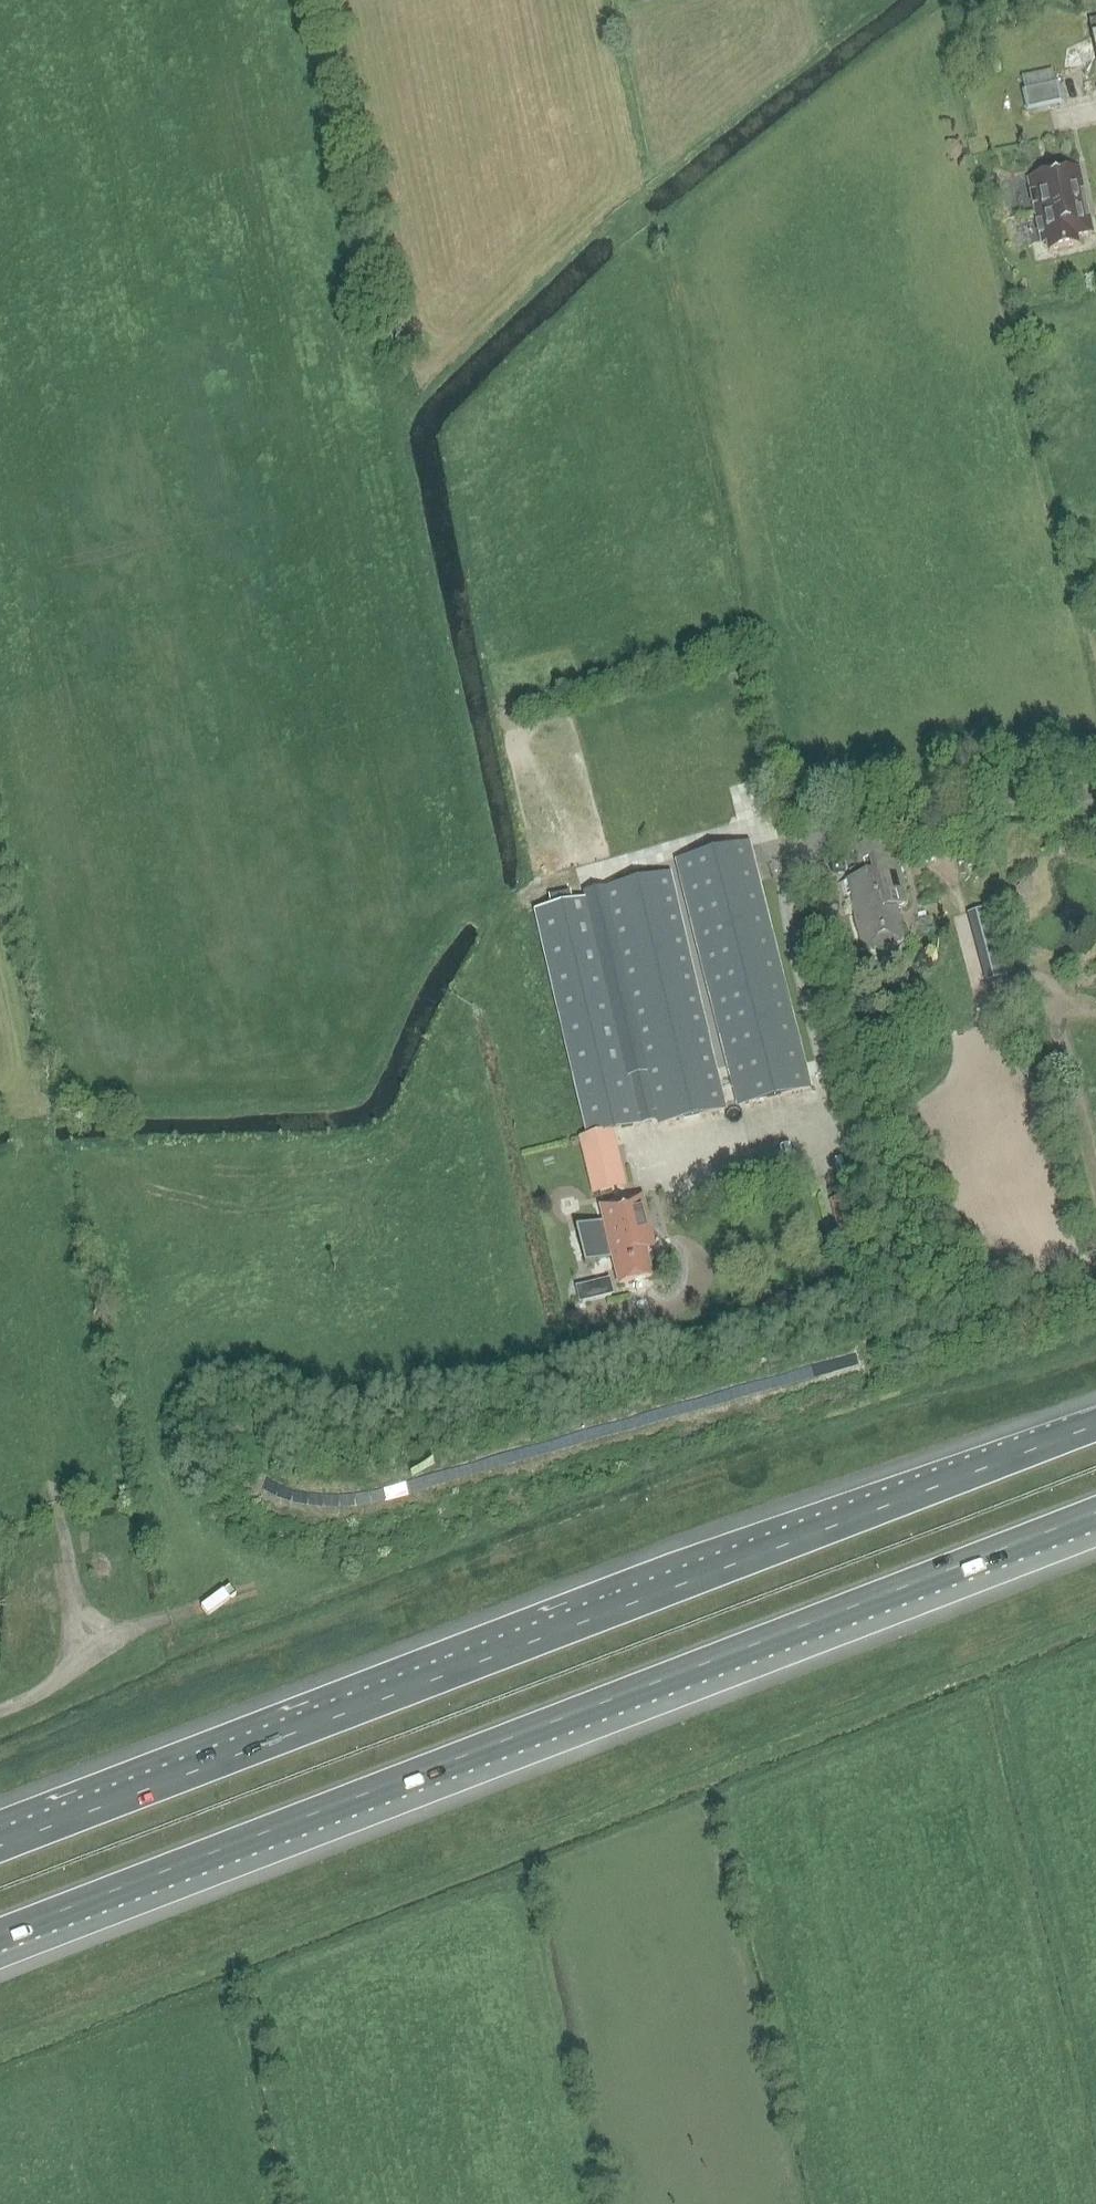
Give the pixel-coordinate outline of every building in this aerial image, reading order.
[(1056,86),(1025,92),(1029,109),(1059,103),(1056,86)] [(1035,215),(1084,205),(1076,169),(1027,179),(1030,193),(1028,194),(1031,206),(1033,205),(1035,215)] [(1090,233),(1084,205),(1035,215),(1036,223),(1034,223),(1037,235),(1039,235),(1041,244),(1045,243),(1047,252),(1076,246),(1074,237),(1090,233)] [(845,896),(850,894),(864,951),(907,939),(896,906),(907,902),(891,836),(853,846),(861,875),(847,879),(847,881),(842,882),(845,896)] [(811,1089),(749,841),(673,860),(735,1108),(811,1089)] [(725,1110),(670,872),(601,888),(656,1126),(725,1110)] [(611,1131),(640,1124),(588,898),(533,910),(586,1135),(581,1137),(594,1192),(624,1185),(611,1131)] [(977,908),(988,977),(1006,974),(995,905),(977,908)] [(612,1258),(618,1285),(650,1277),(642,1240),(650,1238),(641,1198),(599,1208),(603,1221),(575,1228),(584,1265),(612,1258)] [(576,1284),(579,1301),(614,1293),(610,1276),(576,1284)]
